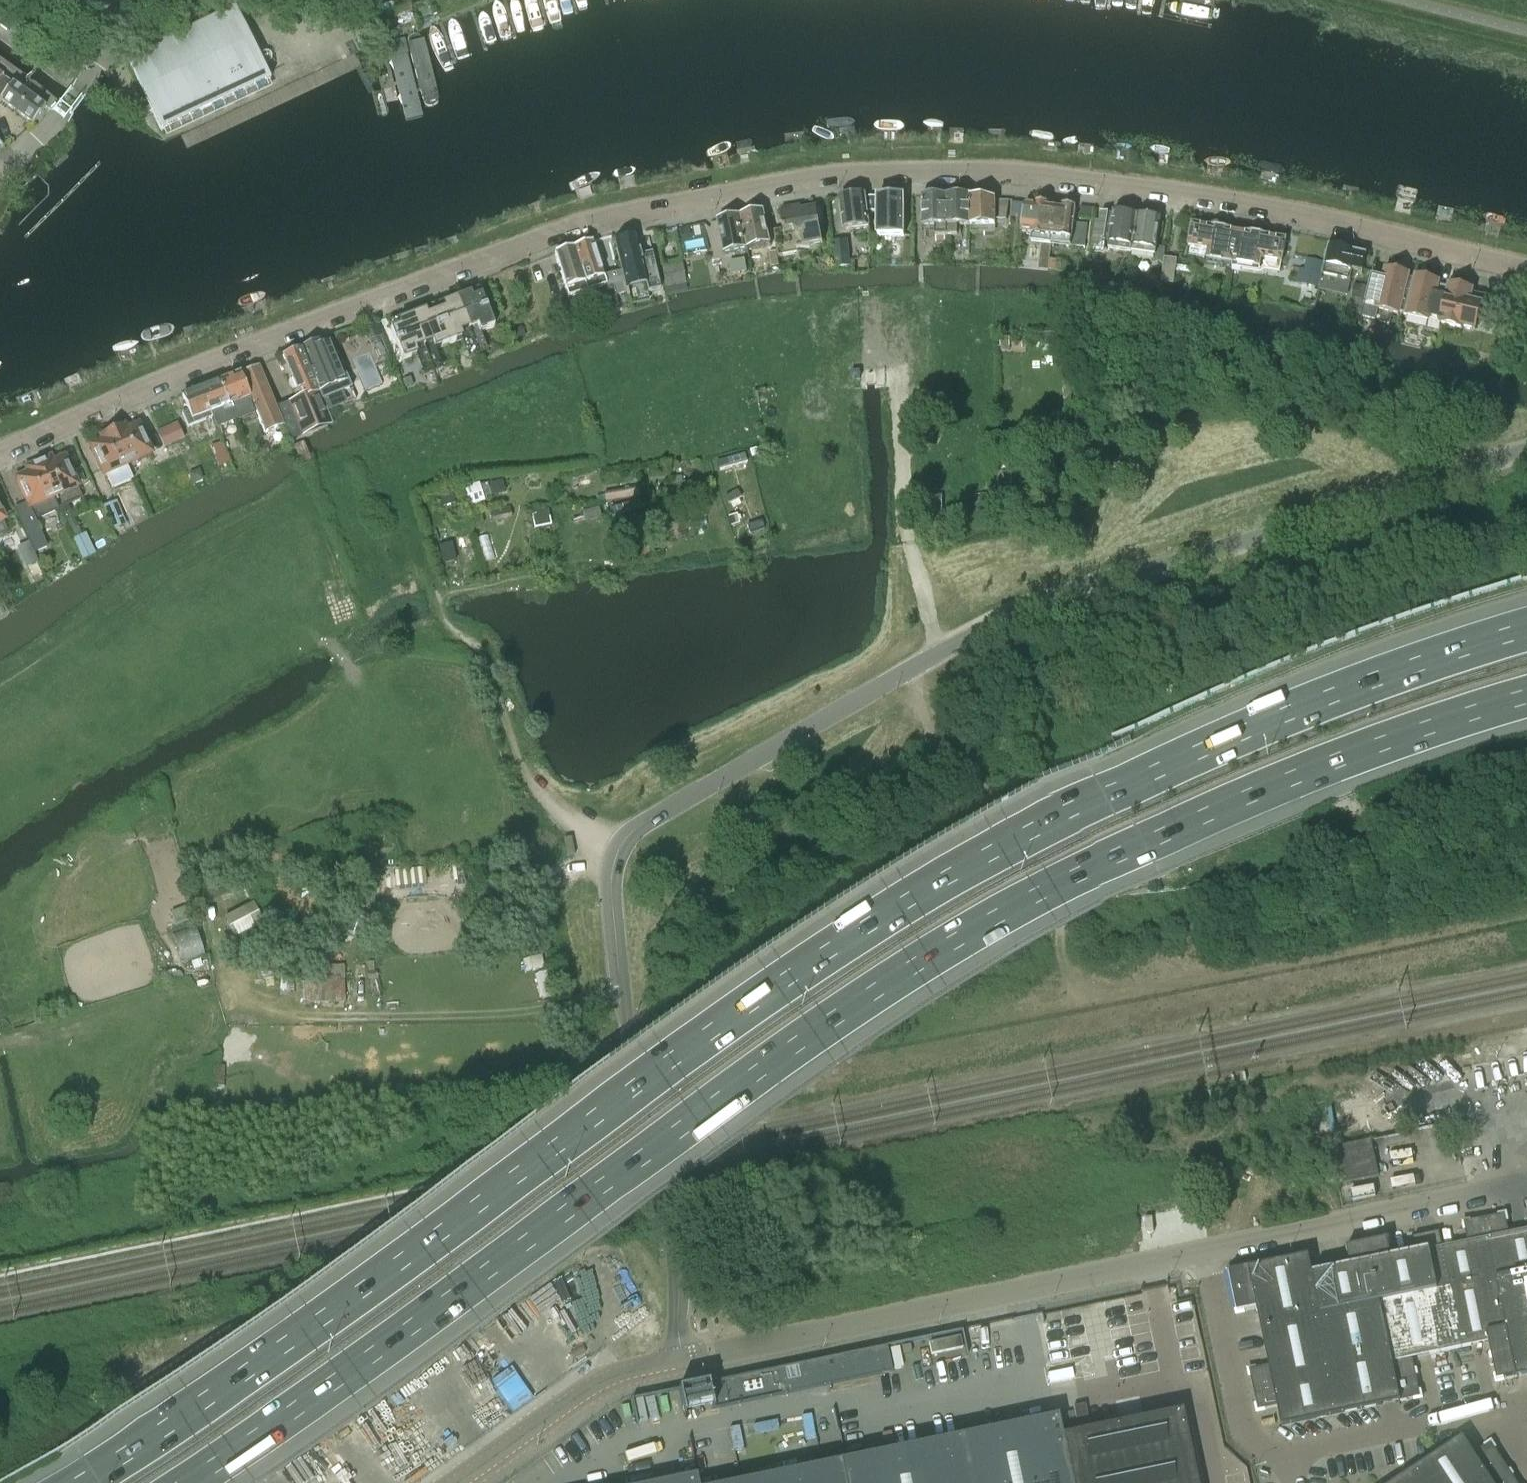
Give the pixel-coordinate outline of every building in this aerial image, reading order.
[(235,6),(126,57),(161,132),(270,80),(235,6)] [(10,19),(3,29),(16,39),(23,29),(10,19)] [(406,44),(389,48),(407,122),(424,118),(406,44)] [(0,99),(0,100),(33,124),(45,107),(12,83),(11,83),(2,77),(3,76),(0,74),(0,98),(0,99)] [(865,195),(839,198),(843,232),(869,229),(868,214),(866,198),(865,195)] [(947,195),(922,196),(922,226),(936,226),(936,233),(948,233),(947,195)] [(970,195),(947,195),(948,233),(959,233),(959,224),(972,224),(971,196),(970,196),(970,195)] [(879,237),(879,243),(903,243),(903,236),(904,236),(904,196),(878,196),(878,197),(878,213),(878,237),(879,237)] [(995,199),(971,196),(972,224),(996,223),(996,218),(995,199)] [(878,197),(866,198),(868,214),(878,213),(878,197)] [(1008,200),(995,199),(996,218),(1007,219),(1008,200)] [(1037,202),(1036,202),(1035,205),(1032,234),(1032,236),(1052,238),(1055,207),(1049,206),(1049,204),(1048,203),(1045,201),(1041,200),(1037,202)] [(1062,208),(1055,207),(1052,238),(1072,241),(1074,218),(1076,207),(1074,206),(1072,204),(1067,203),(1064,205),(1062,205),(1062,208)] [(1032,234),(1035,205),(1025,204),(1021,233),(1032,234)] [(823,242),(817,207),(801,210),(801,206),(781,210),(784,232),(775,234),(779,257),(809,252),(808,245),(823,242)] [(771,244),(764,211),(741,216),(748,249),(771,244)] [(1138,215),(1113,212),(1110,250),(1113,250),(1113,245),(1132,246),(1132,252),(1135,252),(1135,246),(1138,215)] [(1165,258),(1167,246),(1157,245),(1161,218),(1138,215),(1135,246),(1155,249),(1154,263),(1163,264),(1161,281),(1175,282),(1178,259),(1165,258)] [(748,249),(741,216),(717,220),(724,254),(748,249)] [(1074,218),(1072,241),(1085,242),(1088,219),(1074,218)] [(1187,256),(1235,264),(1239,231),(1224,228),(1222,227),(1217,226),(1214,227),(1192,223),(1187,256)] [(1254,233),(1239,231),(1235,264),(1281,272),(1286,239),(1265,235),(1262,233),(1257,233),(1254,233)] [(654,265),(652,255),(641,258),(636,237),(614,242),(625,289),(646,284),(648,293),(660,290),(654,265)] [(851,266),(848,239),(834,240),(837,267),(851,266)] [(591,241),(573,247),(586,291),(587,290),(588,294),(593,292),(591,289),(609,285),(611,295),(624,292),(619,271),(602,277),(591,241)] [(1361,273),(1366,254),(1343,248),(1341,245),(1336,244),(1332,246),(1329,245),(1323,275),(1319,290),(1347,295),(1350,281),(1369,285),(1371,277),(1358,274),(1358,272),(1361,273)] [(573,247),(554,252),(568,296),(586,291),(573,247)] [(1315,305),(1323,267),(1298,262),(1290,299),(1315,305)] [(664,287),(685,284),(682,265),(661,268),(664,287)] [(1386,273),(1373,271),(1366,305),(1378,307),(1378,309),(1399,314),(1399,312),(1404,313),(1411,279),(1400,277),(1401,271),(1390,268),(1389,270),(1387,270),(1386,273)] [(1423,282),(1411,279),(1404,313),(1408,314),(1408,316),(1429,321),(1429,319),(1442,322),(1449,288),(1437,285),(1438,281),(1435,281),(1436,279),(1424,276),(1423,282)] [(1449,288),(1442,322),(1441,324),(1462,329),(1463,327),(1475,330),(1483,296),(1463,291),(1465,285),(1453,283),(1453,285),(1450,284),(1449,288)] [(1354,286),(1351,299),(1365,301),(1367,289),(1354,286)] [(470,292),(457,297),(470,332),(478,329),(479,332),(494,327),(481,294),(472,297),(470,292)] [(444,308),(437,311),(449,344),(462,339),(461,336),(470,332),(457,297),(442,303),(444,308)] [(425,309),(411,314),(424,349),(433,346),(434,349),(449,344),(437,311),(427,314),(425,309)] [(390,328),(403,361),(417,356),(416,353),(424,349),(411,314),(397,320),(399,325),(390,328)] [(381,338),(376,326),(366,330),(370,342),(381,338)] [(352,389),(333,340),(320,345),(319,341),(302,348),(322,401),(352,389)] [(322,401),(302,348),(282,356),(301,402),(293,404),(304,433),(331,423),(322,401)] [(258,365),(223,379),(234,407),(252,400),(264,431),(282,425),(258,365)] [(239,421),(234,407),(223,379),(200,388),(211,416),(217,431),(239,421)] [(211,416),(200,388),(182,395),(188,410),(182,412),(188,427),(206,420),(205,418),(211,416)] [(177,423),(158,431),(165,446),(183,438),(177,423)] [(138,425),(126,430),(124,425),(112,430),(127,465),(151,454),(138,425)] [(112,430),(103,434),(100,435),(102,440),(90,446),(103,475),(127,465),(112,430)] [(219,462),(229,460),(225,441),(214,444),(219,462)] [(745,454),(716,461),(719,471),(747,463),(745,454)] [(46,459),(38,462),(53,497),(58,508),(61,514),(70,509),(67,504),(82,497),(77,486),(64,457),(52,462),(50,457),(46,459)] [(28,472),(16,478),(28,503),(30,507),(35,518),(58,508),(53,497),(38,462),(29,466),(26,468),(28,472)] [(197,468),(188,473),(192,482),(202,478),(197,468)] [(638,487),(604,492),(605,501),(639,496),(638,487)] [(453,494),(440,497),(443,506),(455,503),(453,494)] [(915,516),(939,516),(939,495),(915,496),(915,516)] [(639,500),(609,508),(611,518),(642,509),(639,500)] [(113,501),(103,505),(112,527),(122,523),(113,501)] [(28,503),(15,509),(35,553),(48,546),(35,518),(30,507),(28,503)] [(509,507),(492,511),(494,520),(511,516),(509,507)] [(70,509),(61,514),(73,540),(82,536),(70,509)] [(534,529),(551,525),(547,509),(530,512),(534,529)] [(29,543),(18,548),(27,567),(38,562),(29,543)] [(438,546),(443,565),(456,562),(451,543),(438,546)] [(234,938),(263,923),(253,903),(224,918),(234,938)] [(194,928),(174,934),(182,960),(202,954),(194,928)] [(456,948),(456,930),(397,931),(397,948),(456,948)] [(344,1002),(344,982),(344,965),(321,965),(321,982),(302,983),(302,1003),(344,1002)] [(206,1067),(206,1088),(224,1088),(224,1067),(206,1067)] [(1379,1176),(1372,1140),(1332,1148),(1339,1184),(1379,1176)] [(1509,1233),(1505,1214),(1464,1222),(1468,1242),(1443,1247),(1439,1231),(1414,1237),(1417,1253),(1391,1258),(1387,1238),(1346,1247),(1350,1266),(1321,1272),(1332,1322),(1323,1324),(1309,1255),(1229,1271),(1238,1312),(1257,1308),(1269,1365),(1249,1369),(1258,1410),(1278,1406),(1282,1426),(1421,1397),(1412,1358),(1489,1342),(1497,1381),(1526,1375),(1526,1230),(1509,1233)] [(962,1348),(960,1336),(928,1343),(931,1354),(962,1348)] [(712,1409),(890,1371),(884,1345),(707,1383),(712,1409)] [(1180,1411),(1061,1436),(1071,1482),(1195,1482),(1180,1411)] [(1061,1436),(1057,1416),(735,1482),(1071,1482),(1061,1436)] [(1491,1442),(1474,1453),(1463,1437),(1393,1482),(1517,1482),(1491,1442)]
